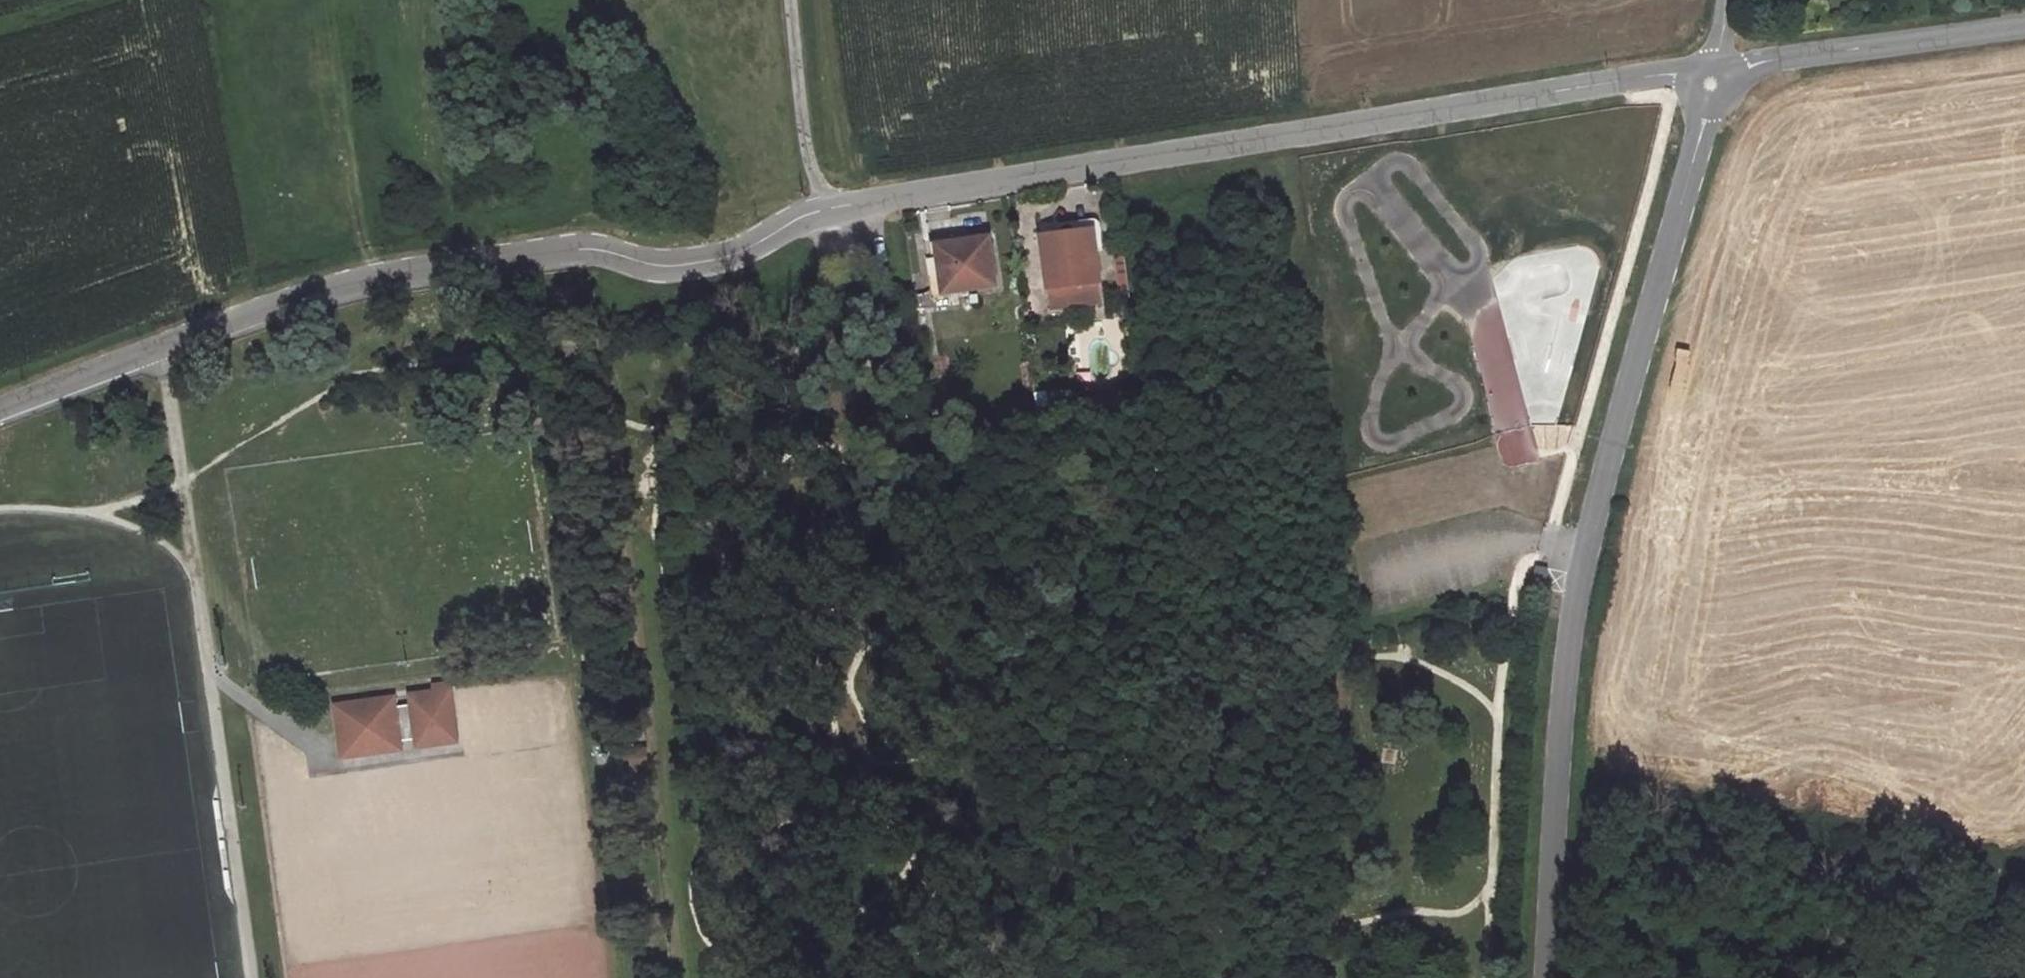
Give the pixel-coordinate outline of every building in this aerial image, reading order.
[(1096,230),(1047,237),(1056,296),(1105,289),(1096,230)] [(994,242),(942,248),(947,294),(1000,287),(994,242)] [(436,693),(412,696),(413,705),(418,739),(419,746),(458,740),(451,684),(435,686),(436,693)] [(392,699),(336,708),(344,758),(399,749),(398,742),(393,708),(392,699)] [(413,705),(393,708),(398,742),(418,739),(413,705)]
